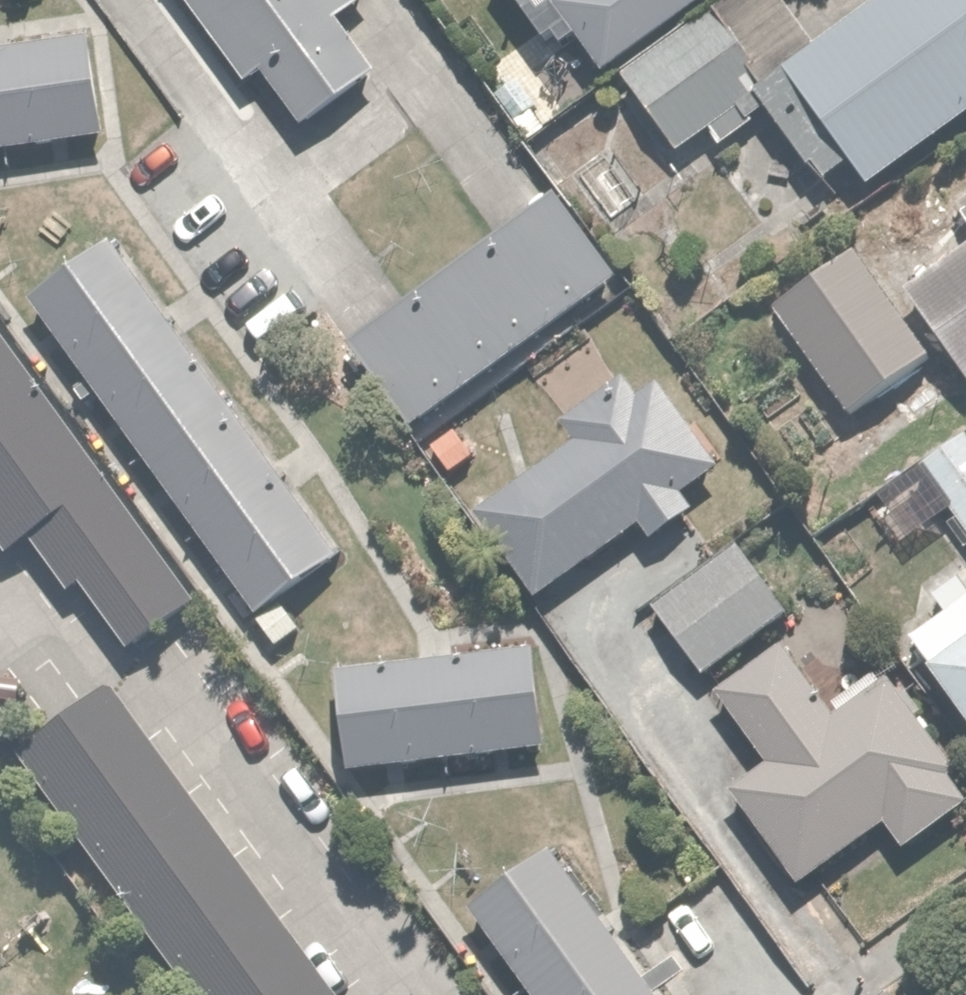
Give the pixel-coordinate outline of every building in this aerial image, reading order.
[(244,83),(255,74),(295,127),(372,69),(336,21),(362,1),(362,0),(182,0),(244,83)] [(544,52),(577,28),(603,63),(691,0),(507,0),(544,52)] [(783,0),(726,0),(620,79),(673,150),(816,44),(783,0)] [(822,186),(849,164),(870,191),(965,115),(965,0),(881,0),(754,101),(822,186)] [(117,133),(105,30),(0,43),(0,148),(117,133)] [(952,201),(965,219),(965,190),(952,201)] [(620,300),(553,202),(341,346),(409,444),(620,300)] [(110,235),(28,296),(263,613),(345,551),(110,235)] [(965,383),(965,242),(900,293),(855,236),(784,291),(867,400),(934,348),(963,385),(965,383)] [(0,333),(0,530),(13,521),(66,593),(77,585),(121,644),(191,592),(0,333)] [(566,436),(472,508),(536,591),(629,518),(647,542),(694,505),(680,487),(717,459),(656,381),(636,396),(621,377),(558,425),(566,436)] [(922,470),(965,528),(965,437),(922,470)] [(786,614),(733,547),(653,611),(706,678),(786,614)] [(909,639),(965,720),(965,599),(909,639)] [(333,662),(344,768),(543,746),(532,640),(333,662)] [(714,691),(762,760),(728,783),(795,880),(885,817),(903,843),(965,799),(965,784),(890,675),(827,718),(777,647),(714,691)] [(16,755),(194,994),(332,994),(333,994),(106,688),(16,755)] [(466,908),(531,994),(657,994),(547,848),(466,908)]
